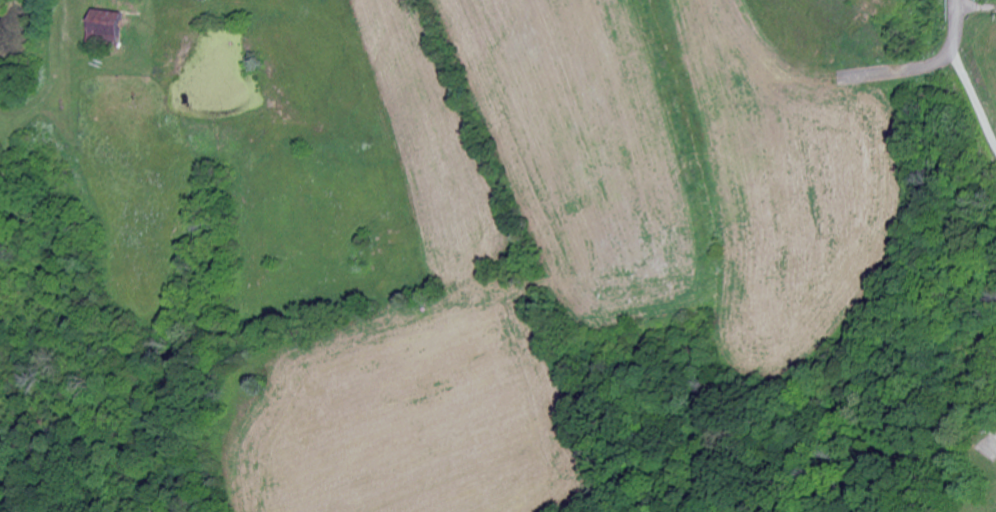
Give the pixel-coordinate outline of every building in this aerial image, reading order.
[(93,45),(122,46),(124,13),(95,11),(93,45)]
